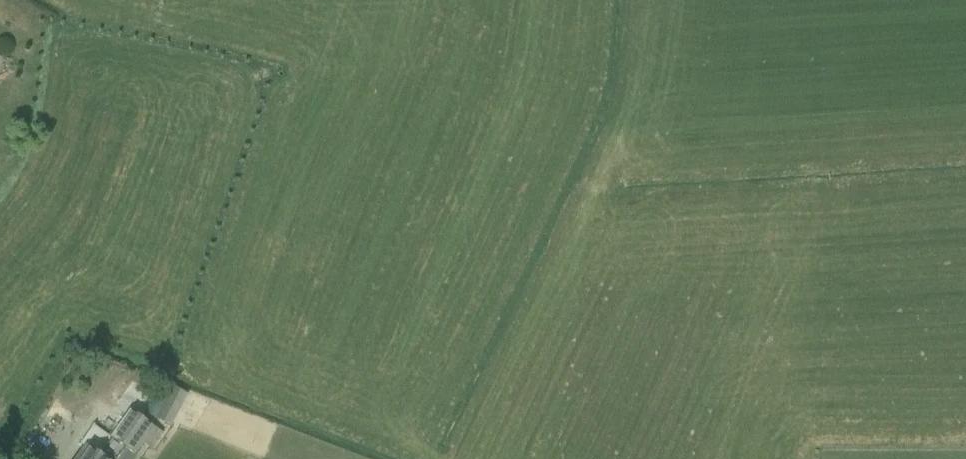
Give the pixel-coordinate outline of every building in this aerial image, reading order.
[(141,413),(154,420),(172,390),(158,382),(141,413)] [(79,457),(77,458),(117,458),(125,448),(134,455),(153,428),(130,412),(111,438),(98,457),(85,448),(79,457)]
